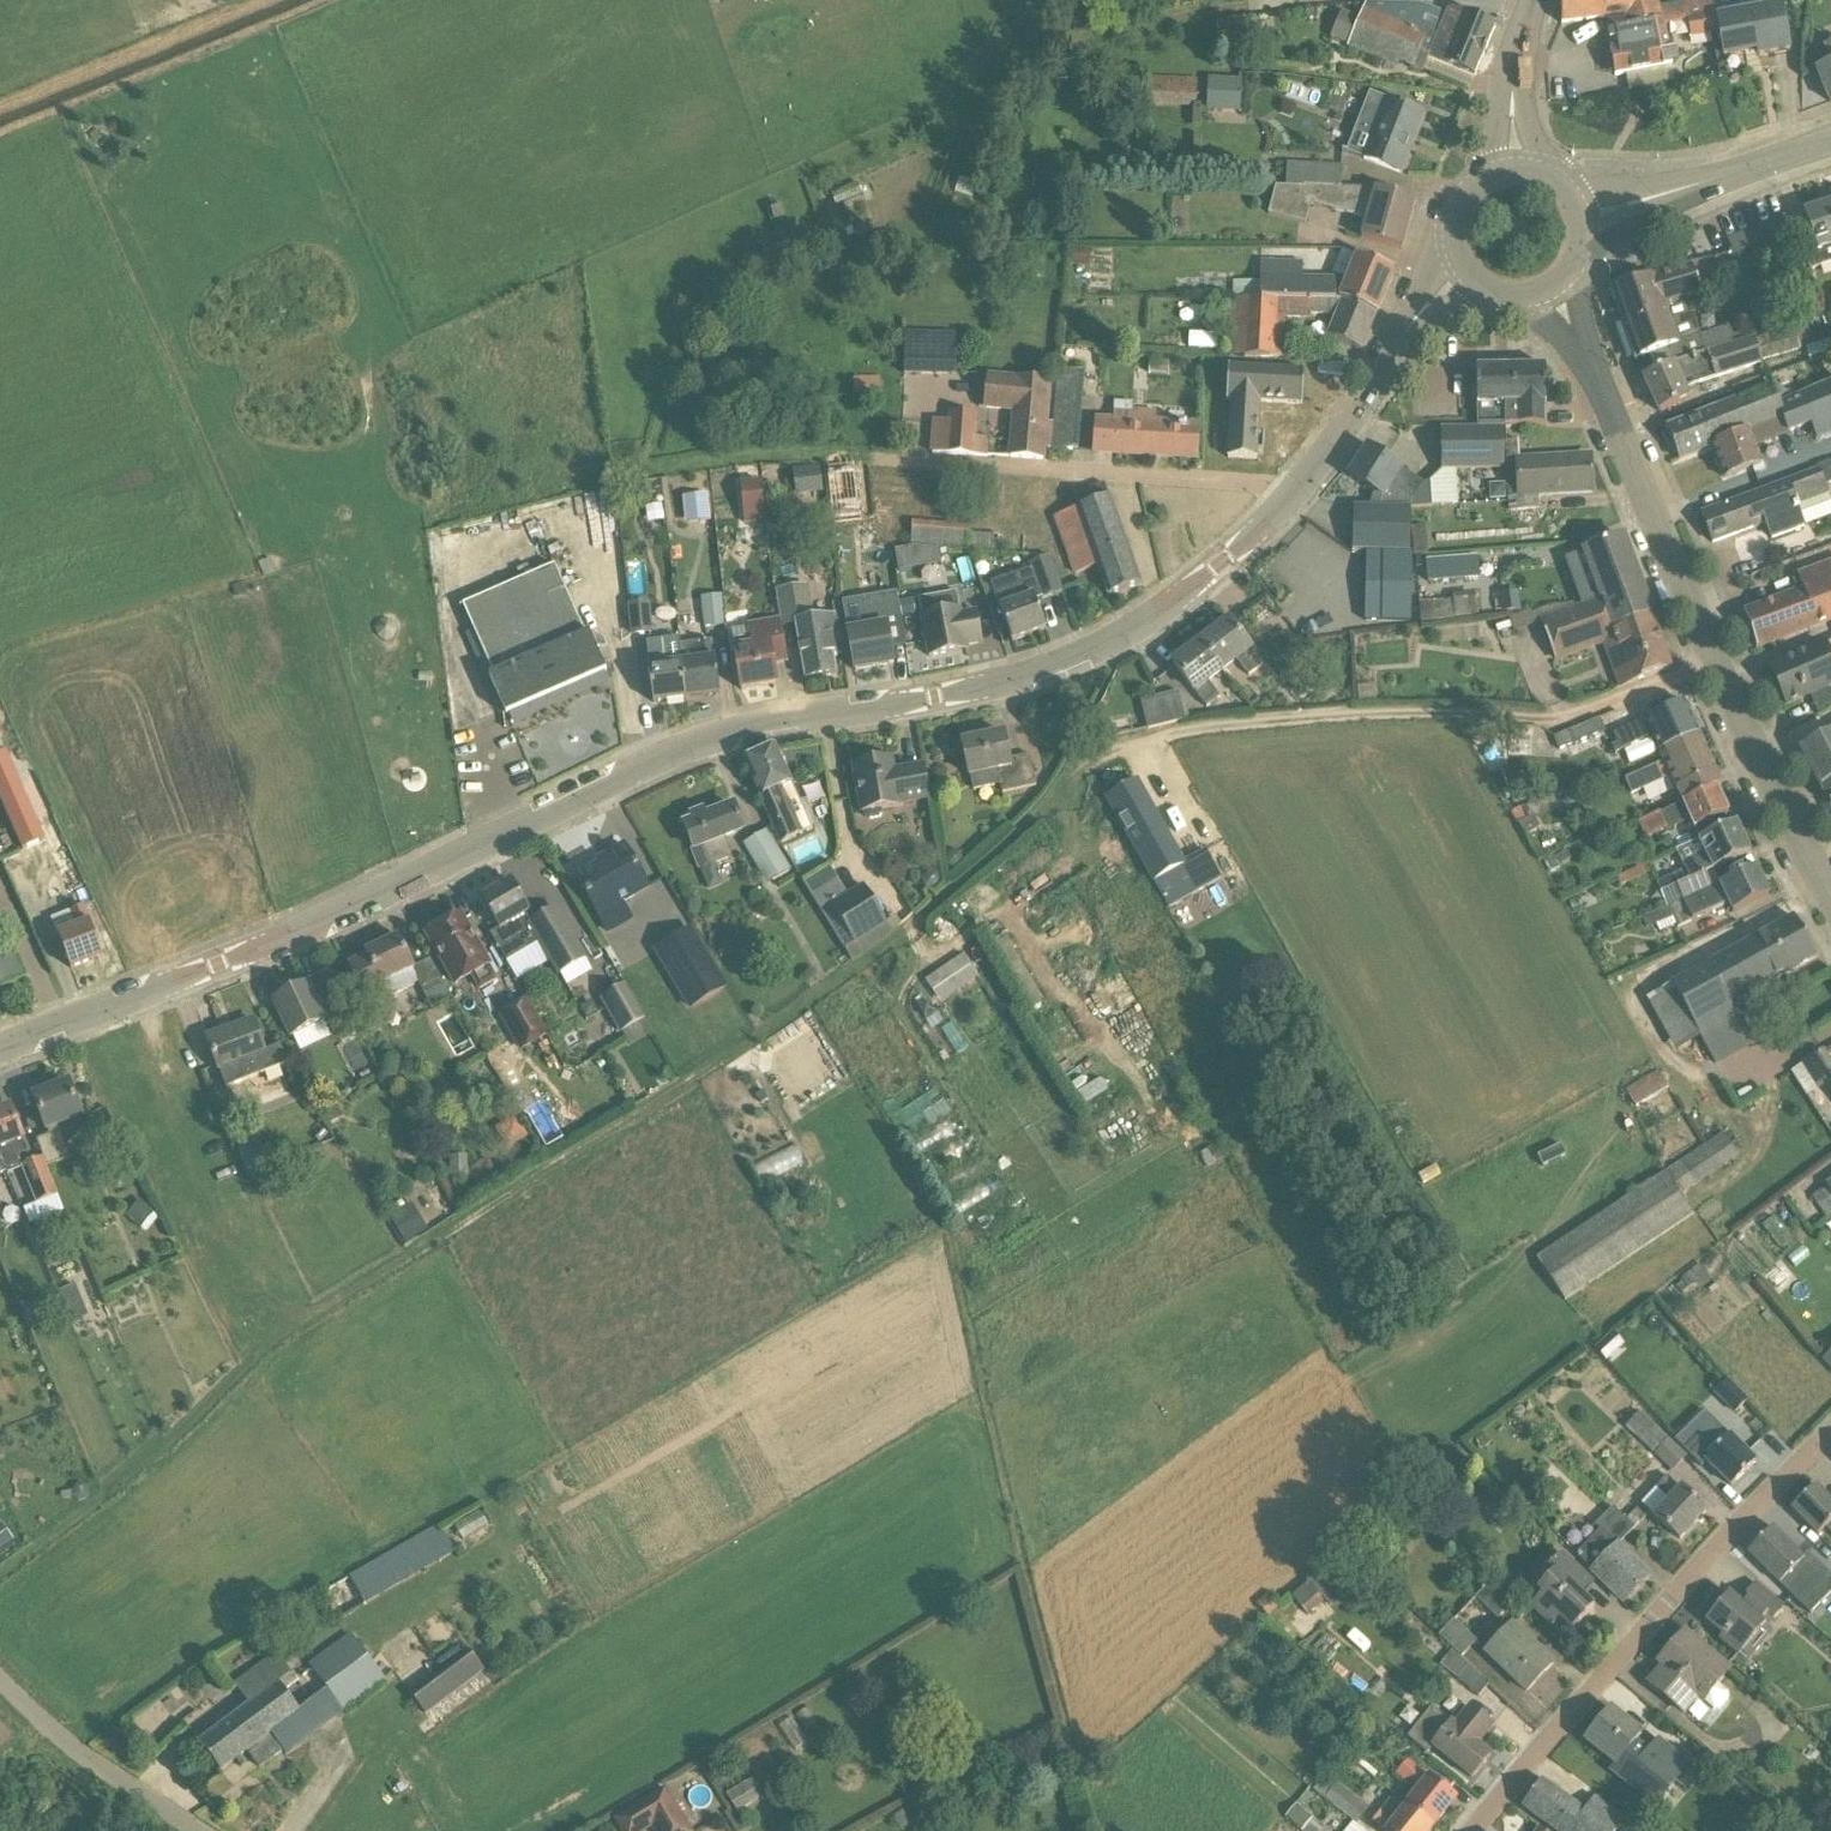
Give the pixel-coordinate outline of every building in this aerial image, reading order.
[(1612,56),(1607,57),(1610,72),(1615,72),(1616,76),(1679,65),(1677,52),(1671,54),(1665,24),(1688,20),(1692,39),(1719,33),(1715,14),(1712,0),(1693,0),(1659,7),(1658,0),(1562,0),(1562,25),(1606,20),(1612,56)] [(1496,27),(1464,14),(1449,12),(1447,16),(1431,9),(1418,5),(1366,5),(1360,19),(1342,12),(1331,38),(1349,46),(1348,48),(1396,67),(1399,62),(1414,68),(1420,54),(1476,76),(1496,27)] [(1783,8),(1718,20),(1725,57),(1758,51),(1759,56),(1791,51),(1783,8)] [(1245,18),(1217,23),(1220,42),(1249,37),(1245,18)] [(1818,69),(1830,103),(1830,63),(1818,69)] [(1243,80),(1209,78),(1207,112),(1241,114),(1243,80)] [(1197,81),(1170,80),(1150,79),(1149,104),(1196,106),(1197,81)] [(1423,114),(1388,100),(1370,93),(1357,128),(1347,153),(1400,174),(1423,114)] [(1119,147),(1118,164),(1133,165),(1134,147),(1119,147)] [(1287,187),(1342,188),(1343,168),(1288,165),(1287,187)] [(1265,187),(1276,187),(1277,179),(1265,178),(1265,187)] [(1287,187),(1277,187),(1269,214),(1306,225),(1311,205),(1367,220),(1362,240),(1403,251),(1417,201),(1376,190),(1342,188),(1287,187)] [(1826,198),(1815,202),(1818,209),(1804,214),(1810,232),(1796,237),(1807,272),(1830,264),(1830,214),(1826,198)] [(1728,240),(1733,253),(1734,255),(1795,234),(1788,215),(1787,216),(1773,221),(1772,222),(1728,240)] [(864,227),(855,231),(858,240),(868,236),(864,227)] [(1072,266),(1084,268),(1086,249),(1073,248),(1072,266)] [(1395,272),(1358,256),(1344,290),(1336,288),(1336,282),(1302,281),(1303,265),(1275,264),(1262,265),(1261,264),(1261,283),(1234,282),(1234,299),(1343,302),(1377,315),(1395,272)] [(1687,298),(1696,296),(1723,287),(1715,259),(1655,278),(1612,293),(1637,361),(1652,356),(1657,370),(1733,345),(1728,328),(1698,337),(1687,298)] [(1234,299),(1232,299),(1231,327),(1237,328),(1236,343),(1246,344),(1245,358),(1258,358),(1289,358),(1289,356),(1290,334),(1284,334),(1285,318),(1310,319),(1310,315),(1338,315),(1328,338),(1362,352),(1377,315),(1343,302),(1234,299)] [(1756,338),(1733,345),(1673,365),(1644,378),(1660,413),(1690,400),(1686,389),(1765,363),(1764,361),(1803,350),(1795,329),(1757,339),(1756,338)] [(956,334),(906,333),(904,375),(955,376),(956,334)] [(1830,355),(1830,344),(1830,341),(1806,349),(1811,362),(1830,355)] [(1171,357),(1151,354),(1150,377),(1168,379),(1171,357)] [(1248,453),(1249,446),(1261,446),(1262,448),(1263,449),(1265,450),(1266,451),(1268,451),(1269,451),(1271,451),(1272,451),(1273,450),(1274,450),(1275,449),(1276,448),(1277,448),(1277,447),(1278,446),(1278,445),(1279,443),(1278,442),(1278,441),(1278,440),(1278,439),(1277,438),(1277,437),(1276,436),(1275,435),(1274,434),(1273,434),(1272,434),(1271,433),(1269,433),(1268,433),(1266,434),(1265,435),(1263,435),(1262,437),(1261,438),(1249,438),(1250,401),(1297,402),(1298,369),(1222,366),(1220,400),(1225,400),(1223,452),(1248,453)] [(1546,367),(1509,368),(1477,368),(1480,428),(1548,427),(1546,367)] [(1080,372),(1061,370),(1057,406),(1077,408),(1080,372)] [(1050,383),(989,378),(987,409),(1015,411),(1011,458),(1044,461),(1045,450),(1050,450),(1053,425),(1047,424),(1050,383)] [(1779,400),(1786,420),(1714,448),(1725,478),(1762,464),(1755,447),(1791,433),(1791,432),(1813,423),(1818,438),(1830,433),(1830,381),(1779,400)] [(1786,420),(1779,400),(1774,388),(1736,403),(1738,406),(1717,414),(1715,410),(1667,429),(1679,461),(1714,448),(1786,420)] [(1199,428),(1156,426),(1157,414),(1134,413),(1134,404),(1114,403),(1114,424),(1097,423),(1095,452),(1198,458),(1199,428)] [(974,439),(976,415),(952,412),(949,423),(932,422),(930,454),(988,458),(989,440),(974,439)] [(1502,431),(1444,430),(1445,469),(1503,469),(1502,431)] [(1591,457),(1520,461),(1519,442),(1507,442),(1511,512),(1540,510),(1539,496),(1593,493),(1591,457)] [(1422,485),(1369,448),(1350,477),(1383,500),(1392,488),(1412,501),(1413,500),(1411,507),(1432,506),(1431,483),(1422,485)] [(1826,485),(1830,484),(1830,462),(1817,466),(1819,472),(1702,514),(1714,544),(1767,524),(1772,539),(1803,528),(1796,508),(1830,495),(1826,485)] [(797,496),(824,493),(821,467),(794,471),(797,496)] [(869,469),(831,473),(832,487),(870,483),(869,469)] [(763,483),(742,485),(745,523),(766,521),(763,483)] [(1491,500),(1507,500),(1506,484),(1490,485),(1491,500)] [(1105,485),(1074,496),(1079,510),(1056,518),(1076,575),(1098,567),(1109,597),(1142,586),(1105,485)] [(690,501),(692,521),(712,519),(710,498),(690,501)] [(1412,508),(1354,507),(1354,552),(1412,552),(1412,508)] [(999,536),(969,535),(970,528),(913,524),(912,546),(967,550),(967,551),(998,553),(999,536)] [(1429,554),(1426,526),(1412,527),(1414,555),(1429,554)] [(1652,617),(1623,538),(1586,551),(1604,600),(1615,630),(1652,617)] [(914,548),(896,551),(900,573),(918,569),(914,548)] [(1413,555),(1367,554),(1366,621),(1411,623),(1413,555)] [(1030,566),(1031,569),(1007,578),(991,583),(993,588),(1013,643),(1047,631),(1035,598),(1041,596),(1042,598),(1062,590),(1050,557),(1030,566)] [(1479,578),(1477,561),(1429,565),(1431,581),(1479,578)] [(558,574),(555,566),(464,606),(495,677),(491,678),(508,716),(607,673),(590,635),(586,637),(558,574)] [(1799,577),(1805,593),(1744,614),(1757,649),(1830,622),(1830,566),(1799,577)] [(843,655),(836,616),(815,620),(808,585),(777,591),(783,626),(796,624),(806,680),(838,675),(834,656),(843,655)] [(1500,594),(1502,612),(1521,610),(1520,592),(1500,594)] [(887,622),(902,619),(897,593),(843,603),(855,671),(895,664),(887,622)] [(1427,597),(1429,624),(1460,620),(1458,594),(1427,597)] [(723,597),(703,599),(706,628),(725,627),(723,597)] [(914,600),(901,602),(903,617),(917,615),(914,600)] [(1615,630),(1604,600),(1545,622),(1559,660),(1612,640),(1629,685),(1671,669),(1652,617),(1615,630)] [(649,605),(631,607),(634,635),(652,634),(649,605)] [(977,613),(962,615),(961,611),(923,617),(930,658),(968,651),(967,646),(982,644),(977,613)] [(772,655),(787,653),(782,621),(751,627),(751,628),(732,631),(742,691),(778,685),(772,655)] [(1250,649),(1251,649),(1230,622),(1202,643),(1223,670),(1237,660),(1249,676),(1263,666),(1250,649)] [(716,660),(715,660),(712,641),(680,646),(683,664),(687,699),(721,695),(716,660)] [(1202,643),(1174,664),(1207,709),(1222,698),(1209,681),(1223,670),(1202,643)] [(1824,690),(1830,705),(1830,659),(1824,645),(1771,668),(1787,706),(1824,690)] [(687,699),(683,664),(665,666),(662,648),(648,650),(650,668),(649,668),(654,704),(687,699)] [(1179,693),(1142,702),(1149,730),(1186,721),(1179,693)] [(1684,703),(1614,735),(1618,745),(1613,747),(1616,754),(1654,737),(1661,753),(1699,736),(1684,703)] [(1605,732),(1600,719),(1555,736),(1560,749),(1605,732)] [(1031,755),(1010,760),(1005,734),(963,744),(970,777),(971,777),(974,791),(1001,785),(1003,793),(1037,786),(1031,755)] [(1830,783),(1830,734),(1801,750),(1821,788),(1830,783)] [(1699,736),(1661,753),(1665,763),(1626,780),(1632,795),(1672,776),(1678,791),(1683,803),(1717,789),(1722,787),(1699,736)] [(796,782),(793,784),(776,747),(745,762),(782,842),(801,834),(791,811),(806,805),(796,782)] [(803,751),(810,767),(823,760),(821,748),(803,751)] [(0,756),(0,796),(24,851),(46,841),(7,752),(0,756)] [(925,768),(894,773),(892,760),(855,767),(863,813),(901,807),(900,804),(931,799),(925,768)] [(1137,781),(1108,798),(1156,883),(1170,907),(1222,878),(1210,855),(1186,868),(1137,781)] [(1821,788),(1830,806),(1830,783),(1821,788)] [(1717,789),(1683,803),(1684,804),(1640,823),(1647,839),(1669,830),(1691,820),(1696,832),(1729,815),(1717,789)] [(1570,806),(1582,800),(1578,790),(1565,795),(1570,806)] [(736,808),(707,819),(704,813),(693,818),(695,824),(686,828),(694,849),(695,849),(703,869),(715,865),(715,864),(733,856),(725,837),(744,830),(736,808)] [(1519,823),(1526,819),(1521,811),(1515,815),(1519,823)] [(1540,829),(1533,815),(1526,819),(1519,823),(1527,836),(1540,829)] [(1707,875),(1751,854),(1737,824),(1700,841),(1705,852),(1682,863),(1691,882),(1662,895),(1668,908),(1671,907),(1672,908),(1713,889),(1707,875)] [(764,831),(747,841),(766,871),(774,882),(789,873),(764,831)] [(650,891),(627,851),(599,866),(600,869),(578,881),(597,918),(650,891)] [(946,860),(949,867),(955,869),(962,866),(964,860),(962,853),(955,851),(949,854),(946,860)] [(1568,851),(1556,857),(1559,865),(1572,859),(1568,851)] [(1637,868),(1617,877),(1621,886),(1642,876),(1637,868)] [(1713,889),(1672,908),(1675,916),(1680,927),(1693,921),(1729,905),(1733,912),(1770,897),(1757,868),(1713,889)] [(557,910),(532,925),(527,916),(530,914),(512,882),(483,899),(501,930),(491,935),(498,948),(497,949),(498,952),(500,951),(507,963),(541,943),(552,961),(561,975),(587,960),(557,910)] [(815,898),(824,912),(833,908),(849,897),(840,882),(815,898)] [(865,887),(849,897),(833,908),(855,944),(888,924),(865,887)] [(706,943),(681,903),(658,917),(683,957),(706,943)] [(85,907),(53,919),(72,970),(104,958),(85,907)] [(497,980),(466,925),(461,916),(447,925),(445,921),(431,930),(433,933),(428,936),(457,986),(473,977),(481,990),(497,980)] [(1730,1006),(1817,957),(1795,918),(1672,989),(1700,1038),(1703,1043),(1740,1022),(1730,1006)] [(436,967),(418,976),(399,937),(366,953),(369,957),(350,966),(357,980),(355,981),(357,985),(359,985),(366,999),(383,990),(388,999),(418,984),(430,1010),(452,999),(436,967)] [(27,974),(19,954),(0,961),(0,984),(0,985),(27,974)] [(323,974),(306,982),(308,987),(275,1002),(293,1038),(325,1023),(327,1027),(345,1018),(323,974)] [(627,986),(604,998),(623,1031),(646,1018),(627,986)] [(528,1000),(500,1015),(521,1051),(548,1036),(528,1000)] [(336,1026),(344,1041),(357,1035),(350,1019),(336,1026)] [(282,1047),(266,1053),(255,1023),(209,1040),(228,1090),(289,1066),(282,1047)] [(1826,1053),(1806,1066),(1821,1088),(1830,1081),(1830,1060),(1826,1053)] [(1659,1070),(1625,1090),(1636,1108),(1670,1088),(1659,1070)] [(900,1141),(949,1111),(928,1076),(879,1105),(900,1141)] [(60,1127),(83,1118),(70,1085),(36,1098),(50,1136),(37,1141),(48,1169),(72,1159),(60,1127)] [(543,1102),(526,1112),(547,1148),(564,1138),(543,1102)] [(324,1111),(331,1124),(344,1117),(337,1104),(324,1111)] [(29,1157),(23,1141),(24,1141),(11,1107),(0,1112),(0,1161),(5,1173),(7,1172),(7,1175),(22,1169),(21,1167),(31,1162),(29,1157)] [(1739,1157),(1724,1135),(1667,1172),(1667,1173),(1538,1260),(1565,1302),(1693,1216),(1681,1196),(1739,1157)] [(794,1147),(767,1159),(774,1175),(801,1163),(794,1147)] [(249,1177),(264,1171),(258,1154),(242,1160),(249,1177)] [(469,1177),(469,1156),(450,1156),(451,1177),(454,1177),(466,1177),(469,1177)] [(31,1162),(21,1167),(22,1169),(36,1202),(58,1195),(43,1158),(31,1162)] [(1826,1186),(1829,1189),(1814,1199),(1828,1219),(1830,1217),(1830,1183),(1826,1186)] [(63,1196),(28,1204),(32,1220),(67,1212),(63,1196)] [(155,1212),(141,1201),(128,1218),(142,1229),(155,1212)] [(407,1244),(429,1230),(413,1203),(391,1217),(407,1244)] [(1700,1264),(1681,1279),(1689,1289),(1708,1274),(1700,1264)] [(65,1303),(81,1296),(77,1287),(61,1293),(65,1303)] [(48,1309),(34,1315),(39,1328),(53,1322),(48,1309)] [(1824,1358),(1823,1360),(1830,1368),(1830,1352),(1824,1358)] [(1748,1402),(1728,1381),(1714,1394),(1735,1415),(1748,1402)] [(1640,1414),(1627,1428),(1673,1471),(1686,1457),(1640,1414)] [(1756,1463),(1717,1424),(1689,1453),(1702,1467),(1707,1462),(1732,1487),(1756,1463)] [(1707,1513),(1667,1477),(1657,1487),(1673,1502),(1658,1519),(1681,1541),(1707,1513)] [(1827,1526),(1830,1530),(1830,1502),(1816,1486),(1792,1510),(1817,1536),(1827,1526)] [(1619,1545),(1635,1529),(1614,1507),(1596,1525),(1602,1532),(1578,1555),(1625,1604),(1651,1578),(1619,1545)] [(1638,1509),(1627,1520),(1635,1529),(1646,1517),(1638,1509)] [(0,1524),(0,1551),(15,1540),(2,1523),(0,1524)] [(370,1601),(461,1556),(446,1524),(354,1570),(370,1601)] [(1773,1528),(1748,1554),(1793,1598),(1818,1572),(1773,1528)] [(1583,1597),(1595,1585),(1563,1555),(1548,1571),(1553,1577),(1540,1591),(1545,1595),(1533,1608),(1553,1628),(1561,1620),(1573,1632),(1595,1609),(1583,1597)] [(1344,1570),(1353,1580),(1360,1573),(1351,1564),(1344,1570)] [(1321,1570),(1309,1581),(1332,1606),(1343,1596),(1321,1570)] [(1514,1604),(1490,1583),(1475,1598),(1498,1620),(1514,1604)] [(1786,1609),(1756,1584),(1744,1597),(1748,1600),(1743,1607),(1729,1595),(1707,1622),(1724,1636),(1720,1640),(1741,1658),(1743,1655),(1750,1661),(1774,1633),(1770,1629),(1786,1609)] [(1280,1603),(1271,1593),(1258,1604),(1267,1614),(1270,1618),(1283,1606),(1280,1603)] [(1454,1620),(1439,1636),(1461,1658),(1477,1642),(1454,1620)] [(1513,1626),(1486,1653),(1528,1692),(1554,1665),(1513,1626)] [(1730,1673),(1685,1633),(1660,1663),(1665,1667),(1650,1684),(1682,1712),(1696,1696),(1715,1713),(1721,1712),(1730,1702),(1730,1696),(1718,1687),(1730,1673)] [(384,1682),(352,1638),(312,1667),(314,1670),(296,1683),(277,1658),(238,1687),(253,1706),(201,1745),(221,1772),(248,1752),(261,1769),(284,1751),(286,1755),(384,1682)] [(417,1690),(431,1712),(493,1670),(478,1648),(417,1690)] [(1465,1670),(1457,1679),(1479,1697),(1487,1688),(1465,1670)] [(1493,1727),(1471,1709),(1456,1727),(1433,1708),(1409,1738),(1428,1754),(1434,1747),(1473,1779),(1491,1756),(1478,1745),(1493,1727)] [(1661,1743),(1651,1754),(1638,1743),(1643,1736),(1611,1711),(1587,1741),(1616,1765),(1612,1770),(1658,1808),(1692,1768),(1661,1743)] [(1457,1799),(1431,1777),(1430,1778),(1408,1761),(1398,1774),(1420,1791),(1408,1806),(1434,1827),(1457,1799)] [(763,1768),(769,1777),(778,1771),(772,1762),(763,1768)] [(1594,1799),(1585,1812),(1542,1780),(1522,1808),(1554,1830),(1618,1830),(1625,1821),(1594,1799)] [(763,1798),(753,1781),(728,1796),(738,1813),(763,1798)] [(1338,1783),(1325,1798),(1356,1823),(1368,1808),(1338,1783)] [(615,1820),(622,1830),(636,1830),(654,1819),(662,1830),(685,1830),(661,1789),(615,1820)] [(1286,1817),(1285,1818),(1301,1830),(1302,1830),(1312,1819),(1296,1805),(1286,1817)] [(1396,1821),(1383,1811),(1373,1823),(1384,1830),(1431,1830),(1434,1827),(1408,1806),(1396,1821)] [(895,1817),(903,1830),(905,1830),(917,1824),(909,1809),(895,1817)] [(1653,1830),(1673,1830),(1660,1821),(1653,1830)] [(1353,1823),(1346,1830),(1363,1830),(1353,1823)]
